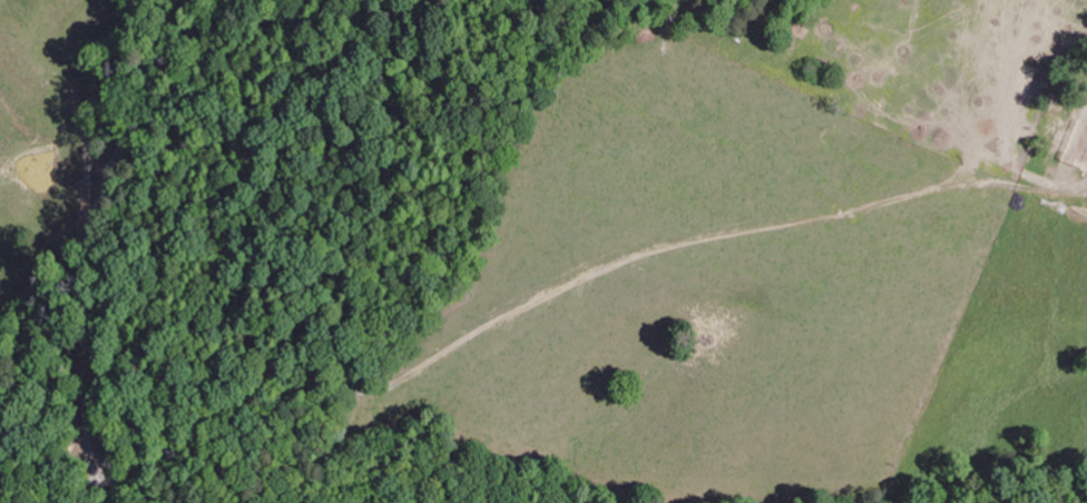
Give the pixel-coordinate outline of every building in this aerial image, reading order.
[(1086,165),(1086,108),(1079,104),(1056,162),(1084,173),(1086,165)]
